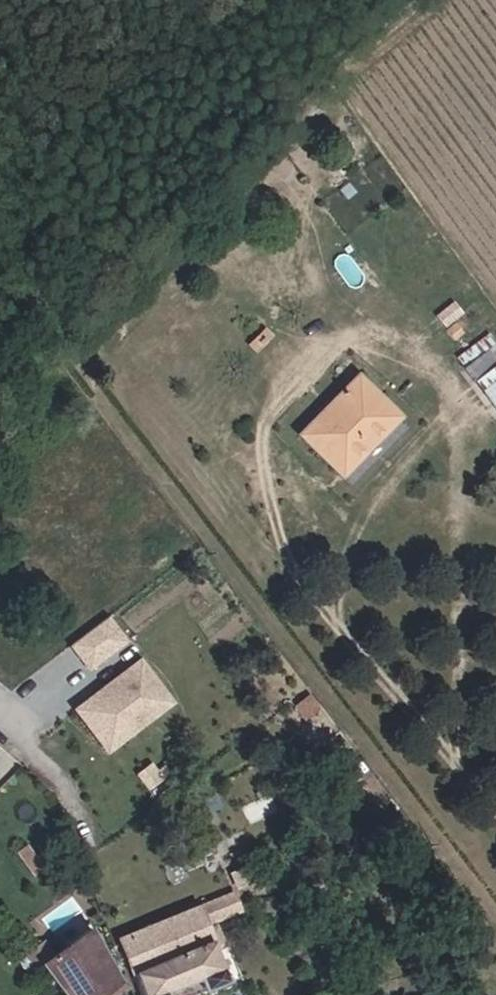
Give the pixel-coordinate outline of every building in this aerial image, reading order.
[(465,316),(455,301),(434,317),(445,331),(455,323),(465,316)] [(464,336),(455,323),(445,331),(454,343),(464,336)] [(275,338),(265,328),(247,344),(256,355),(275,338)] [(480,341),(456,357),(495,409),(495,361),(480,341)] [(299,437),(343,481),(402,420),(358,377),(299,437)] [(69,644),(89,669),(128,638),(107,613),(69,644)] [(138,653),(70,707),(107,753),(175,699),(138,653)] [(14,768),(0,753),(0,781),(14,768)] [(46,941),(75,919),(57,910),(37,926),(46,941)] [(133,994),(229,994),(219,966),(227,962),(220,945),(212,947),(208,940),(248,925),(231,911),(113,952),(133,994)] [(51,994),(107,994),(114,990),(81,943),(44,967),(31,951),(13,964),(26,981),(36,975),(51,994)]
